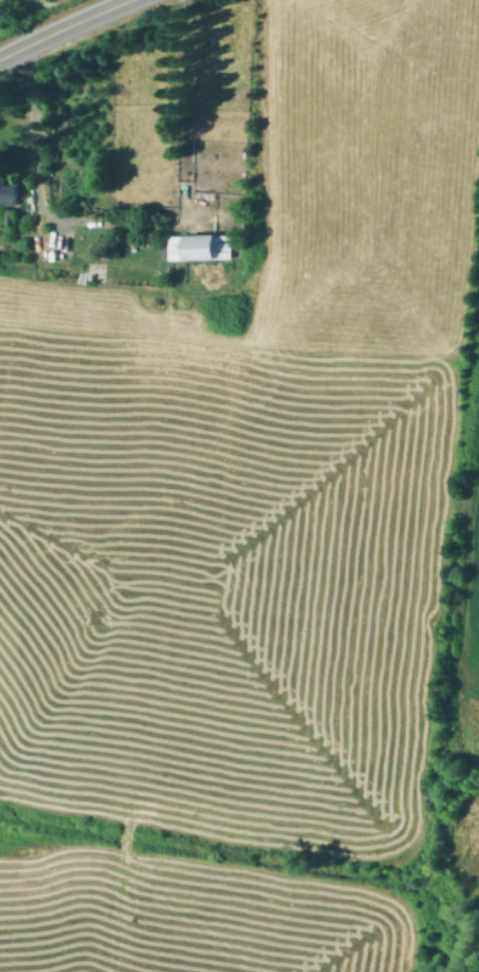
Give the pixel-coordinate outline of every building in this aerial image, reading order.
[(15,204),(0,205),(0,177),(4,177),(4,185),(15,184),(15,204)] [(230,233),(230,257),(167,258),(167,234),(230,233)]
